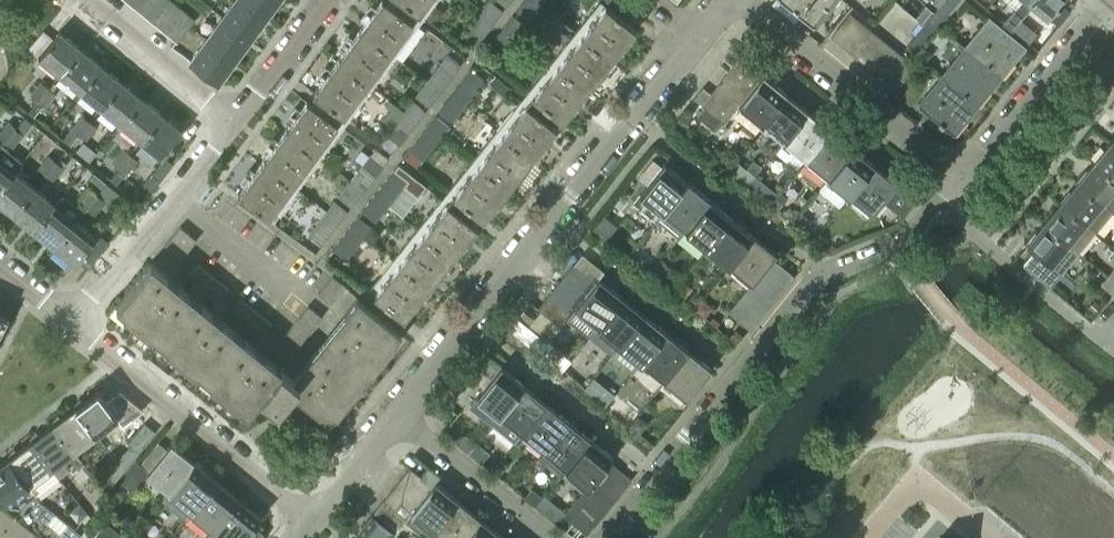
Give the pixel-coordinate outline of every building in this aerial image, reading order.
[(134,7),(139,11),(144,15),(157,0),(140,0),(134,7)] [(144,15),(151,21),(155,24),(172,2),(170,0),(157,0),(144,15)] [(266,15),(246,0),(233,0),(222,15),(251,36),(266,15)] [(277,0),(246,0),(266,15),(277,0)] [(413,19),(415,16),(393,0),(389,0),(387,2),(384,0),(380,0),(312,92),(318,96),(315,100),(340,118),(413,19)] [(427,0),(393,0),(415,16),(427,0)] [(542,4),(536,0),(524,0),(522,2),(535,12),(542,4)] [(826,0),(788,0),(810,19),(826,0)] [(950,8),(951,7),(943,0),(942,0),(933,11),(929,16),(938,23),(950,8)] [(1061,0),(1026,0),(1025,0),(1022,0),(1013,11),(1021,17),(1031,5),(1046,18),(1061,0)] [(495,19),(501,11),(488,1),(482,9),(495,19)] [(172,2),(155,24),(165,32),(183,10),(172,2)] [(535,12),(522,2),(516,10),(529,21),(535,12)] [(562,119),(634,28),(604,4),(560,60),(528,99),(553,118),(556,115),(562,119)] [(925,5),(915,18),(923,24),(929,16),(933,11),(925,5)] [(495,19),(482,9),(476,18),(488,28),(495,19)] [(176,40),(193,19),(183,10),(165,32),(176,40)] [(1012,28),(1021,17),(1013,11),(1004,22),(1012,28)] [(842,44),(859,23),(849,14),(832,35),(842,44)] [(234,58),(251,36),(222,15),(206,37),(234,58)] [(519,34),(525,26),(512,16),(506,24),(519,34)] [(926,39),(938,23),(929,16),(917,31),(926,39)] [(488,28),(476,18),(469,26),(482,36),(488,28)] [(999,77),(1024,47),(988,18),(964,48),(999,77)] [(853,53),(870,31),(859,23),(842,44),(853,53)] [(519,34),(506,24),(499,32),(512,42),(519,34)] [(482,36),(469,26),(463,34),(475,44),(482,36)] [(58,73),(79,47),(59,30),(38,56),(58,73)] [(37,56),(51,39),(42,31),(27,48),(37,56)] [(864,61),(880,40),(870,31),(853,53),(864,61)] [(913,54),(926,39),(917,31),(904,47),(913,54)] [(512,42),(499,32),(493,40),(506,51),(512,42)] [(218,81),(234,58),(206,37),(189,60),(218,81)] [(506,51),(493,40),(486,49),(499,59),(506,51)] [(874,70),(891,49),(880,40),(864,61),(874,70)] [(79,89),(100,64),(79,47),(58,73),(79,89)] [(976,105),(999,77),(964,48),(941,76),(976,105)] [(884,78),(901,57),(891,49),(874,70),(884,78)] [(460,65),(447,55),(441,63),(453,73),(460,65)] [(895,87),(912,66),(901,57),(884,78),(895,87)] [(758,79),(736,61),(727,72),(749,91),(758,79)] [(453,73),(441,63),(434,72),(447,81),(453,73)] [(99,106),(120,80),(100,64),(79,89),(99,106)] [(477,88),(483,80),(470,70),(464,78),(477,88)] [(447,81),(434,72),(428,80),(440,90),(447,81)] [(749,91),(727,72),(718,83),(740,101),(749,91)] [(760,123),(785,93),(762,74),(758,79),(749,91),(740,101),(735,108),(746,117),(740,125),(751,134),(760,123)] [(953,134),(976,105),(941,76),(917,106),(937,122),(937,123),(941,127),(942,126),(953,134)] [(477,88),(464,78),(458,87),(471,96),(477,88)] [(120,123),(141,97),(120,80),(99,106),(120,123)] [(440,90),(428,80),(421,89),(434,98),(440,90)] [(37,100),(48,87),(40,81),(30,94),(37,100)] [(740,101),(718,83),(710,94),(732,112),(735,108),(740,101)] [(44,106),(55,93),(48,87),(37,100),(29,110),(33,114),(42,104),(44,106)] [(471,96),(458,87),(451,95),(464,105),(471,96)] [(428,106),(434,98),(421,89),(415,97),(428,106)] [(782,141),(807,111),(785,93),(760,123),(782,141)] [(723,123),(732,112),(710,94),(701,105),(703,107),(711,114),(723,123)] [(464,105),(451,95),(445,103),(458,113),(464,105)] [(140,139),(161,114),(141,97),(120,123),(140,139)] [(482,218),(555,127),(549,122),(553,118),(528,99),(449,198),(473,217),(476,213),(482,218)] [(303,179),(318,158),(313,154),(340,118),(315,100),(312,104),(306,100),(237,193),(268,216),(274,208),(279,212),(285,204),(280,200),(298,176),(303,179)] [(418,120),(424,111),(411,102),(405,110),(418,120)] [(458,113),(445,103),(439,111),(452,121),(458,113)] [(703,107),(696,115),(713,128),(719,120),(711,114),(703,107)] [(411,128),(418,120),(405,110),(398,118),(411,128)] [(804,159),(829,128),(807,111),(782,141),(804,159)] [(78,133),(89,120),(81,114),(70,127),(78,133)] [(161,156),(182,130),(161,114),(140,139),(161,156)] [(447,127),(437,118),(434,117),(428,125),(441,135),(447,127)] [(411,128),(398,118),(392,127),(405,137),(411,128)] [(85,139),(96,126),(89,120),(78,133),(85,139)] [(14,127),(7,121),(0,130),(0,137),(4,140),(14,127)] [(434,144),(441,135),(428,125),(421,134),(434,144)] [(11,146),(21,133),(14,127),(4,140),(11,146)] [(405,137),(392,127),(385,135),(399,145),(405,137)] [(826,177),(851,147),(829,128),(804,159),(826,177)] [(428,152),(434,144),(421,134),(415,142),(428,152)] [(1109,140),(1093,160),(1113,178),(1113,144),(1109,140)] [(428,152),(415,142),(409,150),(422,160),(428,152)] [(118,166),(129,153),(122,147),(111,161),(118,166)] [(849,195),(874,165),(851,147),(826,177),(849,195)] [(125,172),(136,158),(129,153),(118,166),(125,172)] [(45,173),(55,160),(48,154),(37,168),(45,173)] [(383,166),(379,163),(370,155),(363,164),(376,174),(383,166)] [(13,171),(0,160),(0,187),(13,171)] [(52,179),(63,166),(55,160),(45,173),(52,179)] [(1093,160),(1076,181),(1111,210),(1113,207),(1113,178),(1093,160)] [(656,218),(661,211),(686,180),(664,162),(632,201),(655,219),(656,218)] [(376,174),(363,164),(357,172),(370,182),(376,174)] [(916,199),(874,165),(849,195),(872,214),(882,201),(902,216),(916,199)] [(400,189),(406,180),(393,170),(387,179),(400,189)] [(34,188),(13,171),(0,187),(0,203),(13,214),(34,188)] [(370,182),(357,172),(351,180),(363,190),(370,182)] [(96,194),(105,184),(98,178),(89,188),(86,186),(76,199),(86,207),(96,194)] [(400,189),(387,179),(380,187),(393,197),(400,189)] [(363,190),(351,180),(344,189),(357,199),(363,190)] [(678,236),(684,229),(709,199),(686,180),(661,211),(656,218),(678,236)] [(1094,230),(1111,210),(1076,181),(1059,201),(1094,230)] [(393,197),(380,187),(374,195),(387,205),(393,197)] [(33,230),(54,204),(34,188),(13,214),(33,230)] [(351,207),(357,199),(344,189),(338,197),(351,207)] [(92,212),(103,199),(96,194),(86,207),(92,212)] [(387,205),(374,195),(367,204),(380,214),(387,205)] [(403,317),(476,226),(470,221),(473,217),(449,198),(397,263),(374,293),(403,317)] [(706,247),(731,217),(709,199),(684,229),(706,247)] [(1094,230),(1059,201),(1042,222),(1077,251),(1094,230)] [(347,212),(343,209),(334,202),(327,210),(340,221),(347,212)] [(54,247),(75,221),(54,204),(33,230),(54,247)] [(380,214),(367,204),(361,212),(374,222),(380,214)] [(334,229),(340,221),(327,210),(321,219),(334,229)] [(363,236),(370,227),(357,217),(351,226),(363,236)] [(728,265),(753,235),(731,217),(706,247),(728,265)] [(334,229),(321,219),(314,227),(328,237),(334,229)] [(75,264),(96,238),(75,221),(54,247),(75,264)] [(1077,251),(1042,222),(1025,243),(1060,272),(1077,251)] [(176,239),(184,229),(179,226),(172,235),(176,239)] [(363,236),(351,226),(344,234),(357,244),(363,236)] [(321,245),(328,237),(314,227),(308,235),(321,245)] [(180,242),(188,233),(184,229),(176,239),(180,242)] [(184,245),(192,236),(188,233),(180,242),(184,245)] [(357,244),(344,234),(338,242),(351,252),(357,244)] [(169,248),(176,239),(172,235),(164,244),(169,248)] [(772,258),(776,253),(753,235),(728,265),(750,284),(754,279),(763,269),(772,258)] [(189,249),(196,240),(192,236),(184,245),(189,249)] [(173,251),(180,242),(176,239),(169,248),(173,251)] [(177,254),(184,245),(180,242),(173,251),(177,254)] [(351,252),(338,242),(332,250),(345,260),(351,252)] [(181,258),(189,249),(184,245),(177,254),(181,258)] [(794,276),(772,258),(763,269),(785,287),(794,276)] [(277,372),(251,351),(163,279),(167,275),(151,261),(115,305),(131,317),(135,313),(149,324),(145,329),(174,353),(178,348),(192,359),(188,364),(218,388),(221,383),(235,394),(231,399),(247,412),(261,395),(277,408),(291,391),(328,422),(341,406),(336,402),(348,388),(352,392),(376,363),(372,359),(383,345),(388,349),(400,333),(357,298),(344,314),(348,318),(297,381),(281,367),(277,372)] [(212,276),(197,263),(193,268),(209,280),(212,276)] [(595,283),(572,265),(564,275),(586,293),(595,283)] [(1113,267),(1100,284),(1112,294),(1113,291),(1113,268),(1113,267)] [(209,280),(193,268),(189,272),(205,285),(209,280)] [(785,287),(763,269),(754,279),(777,298),(785,287)] [(326,301),(340,284),(341,283),(332,275),(317,293),(326,301)] [(586,293),(564,275),(555,286),(577,304),(586,293)] [(228,289),(212,276),(209,280),(224,293),(228,289)] [(597,326),(622,296),(599,277),(595,283),(586,293),(577,304),(574,308),(597,326)] [(777,298),(754,279),(750,284),(745,290),(768,308),(777,298)] [(224,293),(209,280),(205,285),(221,298),(224,293)] [(577,304),(555,286),(546,296),(568,314),(574,308),(577,304)] [(768,308),(745,290),(736,301),(759,319),(768,308)] [(568,314),(546,296),(537,308),(559,325),(568,314)] [(619,344),(643,314),(622,296),(597,326),(619,344)] [(255,311),(240,298),(236,303),(252,316),(255,311)] [(759,319),(736,301),(728,311),(751,330),(759,319)] [(252,316),(236,303),(233,307),(248,320),(252,316)] [(296,348),(321,316),(308,305),(282,337),(296,348)] [(271,324),(255,311),(252,316),(268,328),(271,324)] [(641,362),(666,332),(643,314),(619,344),(641,362)] [(268,328),(252,316),(248,320),(264,333),(268,328)] [(663,380),(688,350),(666,332),(641,362),(663,380)] [(686,399),(711,368),(688,350),(663,380),(686,399)] [(498,415),(523,384),(500,366),(490,357),(474,376),(485,385),(476,396),(498,415)] [(521,433),(545,402),(523,384),(498,415),(521,433)] [(117,417),(96,390),(83,401),(79,397),(73,403),(75,406),(74,407),(95,434),(117,417)] [(543,451),(568,420),(545,402),(521,433),(543,451)] [(72,451),(95,434),(74,407),(61,417),(56,414),(51,420),(53,423),(52,424),(72,451)] [(559,476),(565,469),(590,439),(568,420),(543,451),(537,458),(559,476)] [(124,468),(155,432),(143,422),(127,442),(129,444),(115,461),(124,468)] [(72,451),(52,424),(39,434),(35,430),(28,437),(31,440),(30,441),(50,468),(57,477),(67,469),(60,460),(72,451)] [(588,487),(608,462),(612,457),(590,439),(565,469),(588,487)] [(50,468),(30,441),(17,451),(13,447),(7,453),(9,457),(8,458),(28,485),(50,468)] [(168,492),(193,461),(171,442),(148,470),(137,461),(120,482),(132,492),(147,474),(168,492)] [(8,458),(0,464),(0,494),(9,505),(17,507),(34,493),(28,485),(8,458)] [(110,485),(124,468),(115,461),(101,478),(110,485)] [(191,510),(216,480),(206,472),(193,461),(168,492),(191,510)] [(586,533),(630,480),(608,462),(588,487),(564,515),(586,533)] [(431,486),(409,468),(400,479),(422,497),(431,486)] [(422,497),(400,479),(391,490),(413,508),(422,497)] [(213,528),(238,498),(216,480),(191,510),(213,528)] [(426,537),(457,499),(435,481),(431,486),(422,497),(413,508),(411,511),(404,520),(426,537)] [(413,508),(391,490),(383,501),(405,518),(411,511),(413,508)] [(253,525),(260,516),(238,498),(213,528),(225,537),(258,537),(263,533),(253,525)] [(480,518),(458,500),(433,530),(443,537),(464,537),(480,518)] [(53,512),(39,501),(31,511),(45,522),(53,512)] [(405,518),(383,501),(374,512),(397,529),(404,520),(411,511),(405,518)] [(67,523),(53,512),(45,522),(53,529),(58,533),(67,523)] [(394,533),(371,515),(355,535),(359,537),(389,537),(394,533)] [(503,536),(480,518),(464,537),(501,537),(503,536)] [(120,534),(104,521),(90,537),(117,537),(120,534)] [(73,528),(67,523),(58,533),(64,537),(77,537),(80,534),(73,528)] [(45,537),(64,537),(58,533),(53,529),(45,537)]
